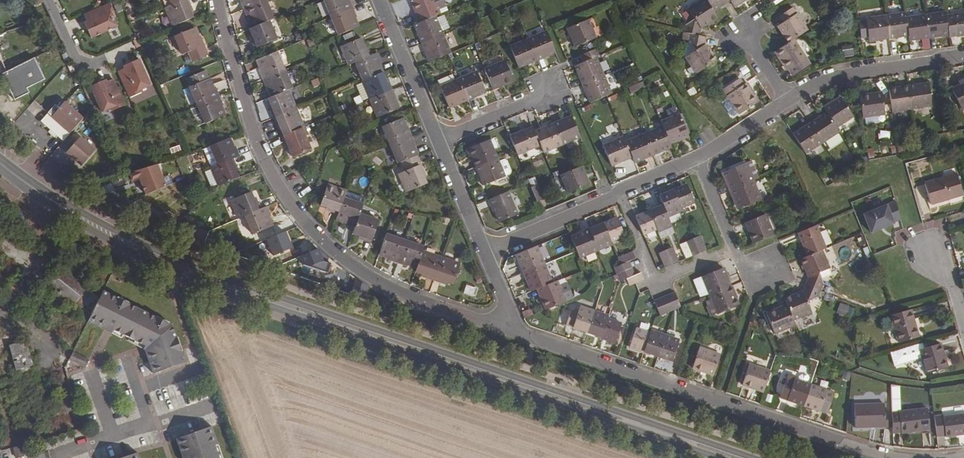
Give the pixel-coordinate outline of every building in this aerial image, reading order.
[(193,18),(190,12),(189,9),(192,8),(188,0),(185,0),(172,5),(165,8),(173,26),(193,18)] [(266,0),(241,0),(240,1),(243,10),(266,0)] [(269,21),(274,19),(266,0),(243,10),(247,19),(250,18),(254,27),(269,21)] [(353,8),(350,0),(324,0),(331,17),(353,8)] [(411,2),(420,23),(435,16),(440,14),(434,0),(415,0),(411,2)] [(685,25),(683,33),(690,34),(699,36),(701,29),(718,17),(714,11),(706,0),(702,0),(688,9),(694,19),(685,25)] [(714,11),(730,0),(706,0),(714,11)] [(43,2),(35,6),(42,21),(50,18),(43,2)] [(109,3),(85,14),(89,21),(84,23),(91,38),(117,26),(113,17),(115,16),(109,3)] [(902,4),(889,6),(890,13),(903,11),(902,4)] [(793,7),(779,16),(783,22),(777,26),(788,43),(794,39),(807,30),(793,7)] [(339,35),(358,27),(354,18),(357,17),(353,8),(331,17),(339,35)] [(946,12),(926,15),(929,38),(949,35),(946,16),(946,12)] [(905,13),(886,16),(889,39),(909,36),(906,18),(905,13)] [(953,15),(956,35),(957,37),(963,36),(963,13),(953,15)] [(926,15),(906,18),(909,36),(909,41),(929,38),(926,15)] [(953,15),(946,16),(949,35),(949,37),(956,35),(953,15)] [(420,23),(413,25),(421,44),(443,35),(435,16),(420,23)] [(865,19),(869,42),(889,39),(886,16),(865,19)] [(50,19),(44,21),(50,34),(56,31),(50,19)] [(588,20),(567,29),(574,47),(596,38),(588,20)] [(255,49),(277,39),(269,21),(254,27),(249,29),(252,36),(253,39),(251,40),(255,49)] [(191,62),(208,55),(200,36),(198,37),(195,28),(174,36),(182,55),(187,53),(191,62)] [(547,31),(528,39),(537,60),(556,52),(547,31)] [(681,50),(696,74),(715,61),(705,44),(706,37),(699,36),(690,34),(689,41),(689,42),(681,47),(681,50)] [(443,35),(421,44),(429,62),(450,53),(443,35)] [(355,62),(371,56),(367,46),(365,47),(361,38),(341,47),(349,65),(355,62)] [(528,39),(510,46),(519,68),(537,60),(528,39)] [(788,43),(775,52),(787,71),(788,70),(793,76),(810,65),(794,39),(788,43)] [(842,47),(843,54),(853,53),(852,46),(842,47)] [(596,49),(581,55),(584,62),(596,57),(599,56),(596,49)] [(262,79),(284,70),(277,51),(256,60),(260,69),(258,70),(262,79)] [(363,81),(382,73),(379,64),(381,63),(377,53),(371,56),(355,62),(363,81)] [(35,57),(2,73),(14,100),(29,93),(27,89),(45,80),(35,57)] [(584,62),(574,66),(582,85),(604,76),(596,57),(584,62)] [(126,71),(119,74),(130,98),(143,92),(142,89),(151,85),(139,59),(124,66),(126,71)] [(505,60),(484,69),(492,90),(513,81),(505,60)] [(288,90),(292,88),(284,70),(262,79),(266,89),(268,88),(272,97),(288,90)] [(197,106),(220,96),(216,87),(213,88),(210,79),(209,79),(206,71),(187,79),(190,87),(189,87),(197,106)] [(477,72),(458,79),(467,100),(485,93),(477,72)] [(370,99),(393,90),(389,80),(386,81),(385,79),(382,73),(363,81),(370,99)] [(437,81),(440,87),(455,81),(452,75),(437,81)] [(604,76),(582,85),(590,103),(611,94),(604,76)] [(458,79),(440,87),(449,108),(467,100),(458,79)] [(739,79),(723,89),(731,102),(738,114),(739,115),(758,102),(745,84),(743,85),(739,79)] [(126,105),(115,81),(108,84),(106,80),(91,87),(102,113),(112,108),(113,111),(126,105)] [(630,93),(645,87),(643,81),(628,87),(630,93)] [(356,85),(361,100),(368,98),(362,83),(356,85)] [(928,83),(909,86),(912,109),(931,106),(928,83)] [(961,109),(963,107),(963,83),(951,89),(961,109)] [(889,89),(892,112),(912,109),(909,86),(889,89)] [(274,118),(295,109),(288,90),(272,97),(268,98),(271,105),(272,108),(270,108),(274,118)] [(378,118),(398,109),(395,103),(394,100),(397,99),(393,90),(370,99),(378,118)] [(882,92),(859,95),(863,118),(885,115),(882,92)] [(204,124),(225,116),(221,106),(223,106),(220,96),(197,106),(204,124)] [(841,97),(824,108),(827,112),(837,127),(853,117),(841,97)] [(62,142),(83,118),(65,102),(60,108),(56,104),(40,122),(62,142)] [(738,114),(731,102),(726,105),(726,108),(731,116),(734,116),(738,114)] [(284,135),(303,127),(295,109),(274,118),(277,127),(280,126),(281,128),(284,135)] [(91,112),(86,117),(91,122),(96,116),(91,112)] [(827,112),(810,123),(823,143),(840,132),(837,127),(827,112)] [(660,122),(662,126),(669,143),(688,135),(679,114),(660,122)] [(580,138),(571,116),(553,124),(562,145),(580,138)] [(414,146),(416,145),(408,126),(406,127),(402,118),(382,127),(397,164),(401,162),(417,155),(414,146)] [(810,123),(793,134),(806,154),(823,143),(810,123)] [(553,124),(534,131),(540,146),(543,153),(562,145),(553,124)] [(305,136),(308,135),(305,126),(303,127),(284,135),(281,136),(285,144),(287,143),(290,149),(293,157),(311,149),(305,136)] [(662,126),(644,134),(653,156),(671,148),(669,143),(662,126)] [(532,127),(509,137),(517,155),(540,146),(534,131),(532,127)] [(644,134),(625,141),(632,157),(634,163),(653,156),(644,134)] [(66,153),(81,166),(96,150),(80,137),(66,153)] [(623,137),(603,146),(611,166),(632,157),(625,141),(623,137)] [(217,165),(239,155),(235,146),(233,147),(229,138),(209,147),(217,165)] [(489,139),(468,148),(473,160),(476,167),(497,158),(489,139)] [(172,155),(181,151),(179,145),(170,148),(172,155)] [(209,147),(203,149),(211,168),(217,165),(209,147)] [(468,148),(465,150),(470,162),(473,160),(468,148)] [(423,175),(425,174),(417,155),(401,162),(405,171),(399,174),(407,192),(427,184),(424,178),(423,175)] [(219,186),(238,178),(236,171),(235,169),(237,167),(233,158),(217,165),(211,168),(218,186),(219,186)] [(497,158),(476,167),(484,186),(505,176),(497,158)] [(750,160),(723,172),(731,190),(752,181),(758,179),(750,160)] [(145,195),(165,186),(156,165),(128,174),(132,182),(138,179),(145,195)] [(568,193),(579,189),(589,185),(582,166),(560,175),(568,193)] [(211,168),(205,170),(212,188),(218,186),(211,168)] [(957,174),(924,183),(930,205),(963,195),(957,174)] [(731,190),(739,209),(760,200),(752,181),(731,190)] [(687,184),(673,190),(680,208),(695,203),(687,184)] [(537,185),(531,187),(537,202),(544,199),(537,185)] [(329,211),(338,215),(344,198),(346,192),(327,186),(320,206),(327,208),(329,209),(329,211)] [(659,196),(663,205),(667,217),(681,211),(680,208),(673,190),(659,196)] [(508,191),(489,199),(499,223),(518,215),(508,191)] [(238,219),(261,209),(257,200),(254,201),(253,198),(250,192),(230,201),(238,219)] [(344,198),(363,204),(365,198),(346,192),(344,198)] [(346,222),(356,225),(359,214),(363,204),(344,198),(338,215),(336,221),(345,224),(346,222)] [(895,201),(863,214),(870,232),(894,223),(893,221),(901,219),(895,201)] [(663,205),(649,211),(657,230),(657,232),(671,226),(667,217),(663,205)] [(252,235),(273,226),(269,216),(271,216),(267,206),(261,209),(244,216),(252,235)] [(147,215),(159,220),(162,213),(150,208),(147,215)] [(649,211),(635,217),(643,236),(657,230),(649,211)] [(362,240),(371,243),(379,221),(359,214),(356,225),(353,234),(360,237),(362,238),(362,240)] [(765,214),(745,223),(754,243),(774,235),(765,214)] [(617,217),(602,223),(610,242),(624,236),(617,217)] [(602,223),(588,229),(598,251),(611,245),(610,242),(602,223)] [(798,233),(807,256),(822,250),(826,248),(816,225),(798,233)] [(674,232),(671,226),(657,232),(660,238),(674,232)] [(195,229),(192,236),(203,241),(207,234),(195,229)] [(588,229),(570,237),(579,258),(598,251),(588,229)] [(267,240),(273,256),(291,248),(285,232),(267,240)] [(387,260),(397,263),(404,240),(385,234),(379,255),(388,258),(387,260)] [(700,236),(693,239),(699,253),(706,250),(700,236)] [(693,239),(686,242),(692,256),(699,253),(693,239)] [(408,264),(417,267),(423,246),(404,240),(397,263),(407,267),(408,264)] [(515,255),(523,273),(544,264),(537,246),(515,255)] [(672,248),(665,251),(671,265),(678,262),(672,248)] [(303,265),(328,273),(331,263),(323,261),(318,249),(300,256),(303,265)] [(807,256),(800,259),(808,277),(805,284),(821,291),(824,284),(819,273),(830,268),(822,250),(807,256)] [(665,251),(658,253),(665,268),(671,265),(665,251)] [(446,282),(453,285),(460,264),(422,252),(417,267),(415,272),(422,274),(424,275),(423,278),(443,284),(444,282),(446,282)] [(632,252),(617,258),(620,265),(628,261),(634,259),(632,252)] [(620,265),(613,267),(616,275),(631,268),(628,261),(620,265)] [(523,273),(531,291),(552,282),(544,264),(523,273)] [(60,265),(44,285),(71,306),(70,309),(76,314),(81,307),(91,313),(99,298),(86,288),(88,286),(60,265)] [(634,276),(631,268),(616,275),(619,282),(626,279),(634,276)] [(723,268),(702,276),(709,295),(731,286),(723,268)] [(119,274),(114,271),(112,275),(120,279),(122,274),(119,273),(119,274)] [(640,273),(634,276),(626,279),(629,286),(644,280),(640,273)] [(557,280),(536,289),(545,310),(573,298),(567,283),(560,286),(557,280)] [(784,299),(786,305),(793,320),(812,313),(807,302),(818,297),(821,291),(805,284),(803,291),(784,299)] [(464,293),(473,296),(476,289),(466,285),(464,293)] [(731,286),(709,295),(711,299),(716,313),(738,305),(731,286)] [(116,297),(102,290),(99,298),(91,313),(89,318),(105,327),(103,330),(111,334),(112,330),(144,346),(142,350),(144,350),(146,355),(149,354),(156,373),(185,362),(172,325),(168,323),(166,327),(154,320),(156,317),(129,304),(127,307),(115,301),(116,297)] [(674,293),(667,296),(674,310),(680,307),(674,293)] [(667,296),(661,299),(667,313),(674,310),(667,296)] [(129,304),(116,297),(115,301),(127,307),(129,304)] [(661,299),(654,301),(660,316),(667,313),(661,299)] [(707,307),(710,316),(716,313),(711,299),(705,301),(707,306),(707,307)] [(842,302),(836,311),(848,319),(854,310),(842,302)] [(766,313),(774,334),(795,326),(793,320),(786,305),(766,313)] [(571,310),(565,325),(587,333),(594,311),(580,306),(578,312),(571,310)] [(524,318),(533,315),(531,308),(522,312),(524,318)] [(911,309),(890,315),(898,343),(918,337),(911,309)] [(594,311),(587,333),(601,338),(607,318),(608,316),(594,311)] [(168,323),(156,317),(154,320),(166,327),(168,323)] [(89,318),(87,322),(103,330),(105,327),(89,318)] [(607,318),(601,338),(615,342),(622,323),(607,318)] [(636,328),(629,347),(643,352),(650,333),(636,328)] [(112,330),(111,334),(142,350),(144,346),(112,330)] [(650,333),(643,352),(658,357),(665,335),(651,330),(650,333)] [(679,340),(665,335),(658,357),(672,362),(679,340)] [(15,343),(8,346),(12,359),(15,370),(32,365),(25,340),(22,342),(15,343)] [(922,342),(890,352),(894,365),(922,357),(927,374),(947,368),(940,344),(924,349),(922,342)] [(699,347),(692,369),(713,376),(721,355),(699,347)] [(72,352),(69,359),(85,367),(89,360),(72,352)] [(149,354),(146,355),(152,374),(156,373),(149,354)] [(111,362),(116,379),(126,376),(120,359),(111,362)] [(749,364),(742,385),(763,392),(770,371),(749,364)] [(803,406),(810,385),(794,379),(795,376),(788,373),(786,378),(784,377),(781,384),(784,385),(780,398),(803,406)] [(834,393),(810,385),(803,406),(820,412),(820,411),(827,414),(834,393)] [(854,405),(855,428),(885,427),(884,414),(884,404),(854,405)] [(892,427),(893,433),(901,432),(901,433),(930,430),(927,408),(892,413),(892,414),(892,427)] [(934,417),(937,437),(945,435),(945,437),(963,434),(963,414),(942,417),(942,416),(934,417)] [(175,439),(182,457),(219,457),(214,446),(218,444),(211,426),(175,439)] [(12,448),(15,457),(18,457),(24,457),(20,445),(12,448)]
